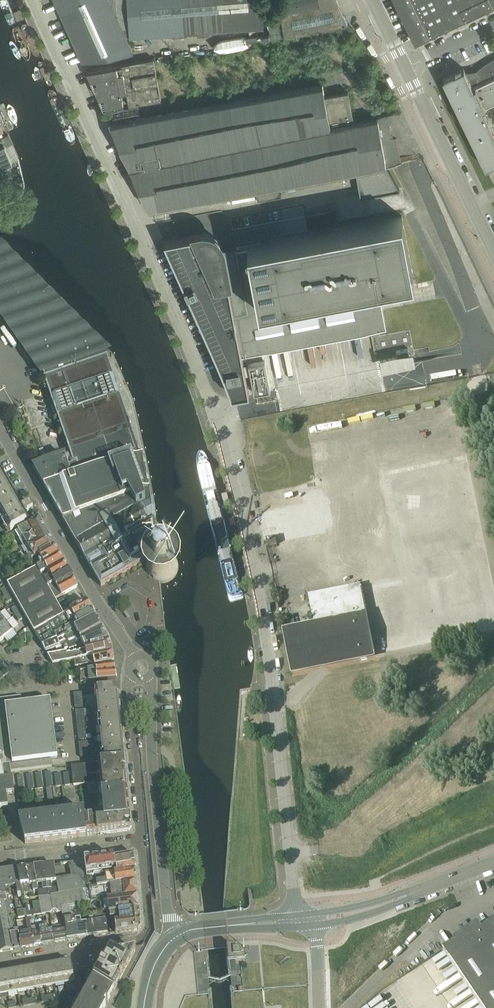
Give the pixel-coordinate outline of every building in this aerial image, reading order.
[(83,61),(134,52),(127,37),(130,36),(264,27),(262,0),(55,0),(83,61)] [(337,0),(278,0),(280,10),(267,13),(271,37),(285,34),(348,22),(344,15),(337,0)] [(415,43),(493,5),(493,0),(394,0),(415,43)] [(215,40),(216,50),(249,47),(248,36),(215,40)] [(117,66),(87,71),(90,78),(97,93),(104,108),(124,105),(122,95),(127,94),(130,106),(161,100),(154,59),(117,66)] [(490,61),(488,62),(486,64),(482,67),(478,70),(476,72),(474,73),(475,75),(469,78),(464,68),(443,79),(486,167),(493,163),(493,130),(488,117),(493,114),(493,59),(490,61)] [(322,84),(111,124),(112,125),(126,158),(129,165),(134,175),(145,200),(149,208),(149,209),(150,209),(256,188),(258,199),(282,194),(280,184),(357,169),(361,198),(400,190),(386,165),(386,164),(378,120),(377,120),(354,124),(354,123),(348,92),(325,96),(322,84)] [(9,134),(2,137),(13,161),(19,158),(20,158),(10,134),(9,134)] [(3,166),(13,161),(2,137),(0,138),(0,159),(3,166)] [(410,146),(410,150),(401,152),(403,161),(420,158),(417,144),(410,146)] [(222,248),(222,247),(221,245),(220,243),(219,242),(218,240),(217,239),(216,238),(214,237),(213,236),(211,235),(209,234),(207,234),(205,233),(204,233),(202,234),(200,234),(164,241),(187,290),(196,311),(210,343),(218,359),(224,376),(230,390),(232,396),(249,392),(244,362),(248,362),(250,370),(254,391),(271,388),(263,350),(387,327),(378,284),(414,277),(402,216),(236,248),(239,264),(226,267),(222,248)] [(44,486),(79,473),(95,468),(140,456),(132,431),(133,429),(133,427),(133,426),(133,424),(132,422),(131,421),(129,419),(128,419),(119,393),(120,391),(120,390),(120,388),(120,386),(119,384),(118,383),(116,382),(115,381),(107,359),(108,359),(107,358),(110,357),(111,358),(112,357),(109,354),(112,353),(2,245),(0,246),(0,319),(41,377),(44,377),(53,402),(52,404),(52,405),(52,407),(52,409),(53,411),(54,412),(56,413),(57,414),(66,440),(65,441),(65,443),(65,445),(65,447),(66,448),(67,450),(68,451),(70,452),(71,455),(64,457),(64,456),(57,458),(58,459),(57,460),(56,458),(50,461),(50,462),(49,462),(49,461),(42,463),(43,464),(33,468),(44,486)] [(408,348),(396,351),(397,354),(397,357),(409,354),(409,352),(408,348)] [(493,635),(493,580),(474,454),(384,468),(402,578),(310,593),(314,622),(284,627),(290,667),(493,635)] [(79,473),(44,486),(64,521),(93,510),(104,506),(150,490),(143,456),(140,456),(95,468),(79,473)] [(11,531),(27,522),(29,520),(25,514),(33,509),(30,503),(22,508),(0,469),(0,512),(11,531)] [(93,510),(64,521),(76,543),(139,506),(149,523),(153,521),(154,522),(157,520),(154,499),(151,501),(150,491),(150,490),(104,506),(93,510)] [(327,500),(261,510),(264,537),(331,527),(327,500)] [(157,549),(154,522),(153,521),(149,523),(139,506),(76,543),(86,560),(91,568),(91,569),(101,586),(104,584),(105,585),(105,584),(111,580),(111,581),(112,580),(146,562),(146,559),(147,557),(148,556),(150,554),(151,552),(153,551),(155,550),(157,549)] [(35,558),(38,555),(55,546),(49,536),(39,519),(29,525),(18,530),(23,538),(19,540),(23,547),(22,548),(21,547),(14,551),(17,555),(24,551),(25,554),(27,553),(31,560),(34,557),(35,558)] [(277,544),(275,536),(266,538),(266,539),(267,546),(277,544)] [(33,563),(37,568),(60,555),(55,546),(38,555),(41,561),(39,562),(38,561),(33,563)] [(167,581),(169,580),(171,579),(172,578),(174,577),(175,575),(177,573),(177,571),(178,569),(178,567),(178,565),(178,563),(178,561),(177,559),(176,557),(175,555),(174,554),(173,553),(171,551),(169,550),(168,550),(166,549),(164,549),(162,549),(160,549),(158,549),(157,549),(155,550),(153,551),(151,552),(150,554),(148,556),(147,557),(146,559),(146,562),(145,563),(145,565),(145,567),(146,569),(146,570),(147,572),(148,574),(149,576),(150,577),(152,578),(153,579),(155,580),(157,581),(159,582),(161,582),(163,582),(165,582),(167,581)] [(60,555),(37,568),(54,600),(78,587),(74,580),(65,564),(60,555)] [(35,632),(47,625),(63,616),(54,600),(37,568),(8,584),(34,632),(35,632)] [(86,603),(63,616),(47,625),(52,633),(53,632),(74,621),(92,611),(87,603),(86,603)] [(53,632),(58,640),(60,639),(66,635),(96,618),(92,611),(74,621),(53,632)] [(58,640),(61,646),(62,646),(81,641),(102,629),(96,618),(66,635),(60,639),(58,640)] [(0,628),(0,642),(14,631),(7,622),(0,628)] [(52,633),(47,625),(35,632),(39,640),(52,633)] [(81,641),(62,646),(62,648),(64,648),(65,649),(69,648),(70,649),(78,647),(83,645),(84,648),(109,641),(102,629),(81,641)] [(53,632),(52,633),(39,640),(40,641),(39,641),(46,652),(48,652),(61,646),(58,640),(53,632)] [(86,653),(88,658),(113,653),(113,652),(110,643),(109,641),(84,648),(85,650),(86,653)] [(86,653),(85,650),(67,653),(48,656),(53,665),(69,662),(75,660),(88,658),(86,653)] [(88,658),(75,660),(77,666),(91,664),(94,664),(94,667),(115,662),(113,653),(88,658)] [(54,665),(60,676),(65,675),(63,664),(54,665)] [(117,674),(116,673),(115,665),(80,672),(81,684),(117,680),(117,678),(117,677),(117,674)] [(1,674),(3,677),(9,673),(7,669),(1,674)] [(96,691),(99,723),(121,721),(117,689),(96,691)] [(10,764),(11,772),(52,767),(51,759),(58,758),(51,704),(51,701),(43,702),(23,705),(22,705),(21,697),(5,699),(0,700),(0,766),(10,764)] [(121,721),(99,723),(103,755),(102,755),(103,763),(104,763),(103,763),(103,762),(125,761),(121,721)] [(104,763),(103,763),(99,764),(100,774),(126,771),(125,761),(103,762),(103,763),(104,763)] [(8,807),(7,794),(14,793),(14,794),(15,794),(14,792),(13,778),(12,778),(12,777),(11,772),(10,764),(0,766),(0,809),(8,807)] [(72,766),(73,786),(88,784),(87,775),(86,765),(72,766)] [(100,774),(102,793),(128,790),(126,771),(100,774)] [(102,793),(104,822),(131,819),(128,790),(102,793)] [(86,836),(85,820),(84,812),(19,820),(25,844),(86,836)] [(8,824),(10,824),(9,817),(7,817),(0,818),(0,825),(8,824)] [(96,819),(85,820),(86,836),(98,835),(96,819)] [(96,819),(98,835),(129,831),(132,828),(131,819),(104,822),(99,822),(98,819),(96,819)] [(87,878),(104,876),(136,871),(135,858),(131,856),(115,859),(114,858),(110,859),(89,862),(89,861),(85,862),(87,878)] [(56,883),(57,889),(58,894),(89,889),(87,878),(85,862),(68,864),(71,880),(56,883)] [(58,894),(57,889),(52,889),(51,884),(56,883),(53,866),(43,867),(47,881),(48,895),(58,894)] [(38,891),(39,896),(48,895),(47,881),(43,867),(34,868),(37,885),(42,884),(43,890),(38,891)] [(28,885),(29,886),(33,886),(33,889),(32,889),(33,892),(38,891),(37,885),(34,868),(25,869),(28,885)] [(21,886),(22,893),(25,893),(26,894),(30,893),(29,886),(28,885),(25,869),(17,870),(21,886)] [(17,870),(9,871),(13,888),(17,888),(17,890),(17,894),(22,893),(21,886),(17,870)] [(5,887),(6,895),(10,895),(10,892),(9,892),(9,889),(13,888),(9,871),(1,872),(5,887)] [(96,883),(96,888),(109,886),(137,882),(136,871),(104,876),(105,881),(96,883)] [(109,886),(96,888),(89,889),(58,894),(60,906),(76,904),(100,901),(111,900),(138,896),(137,882),(109,886)] [(36,915),(38,926),(42,945),(67,941),(64,926),(63,920),(61,911),(60,906),(58,894),(48,895),(39,896),(41,914),(36,915)] [(117,913),(139,910),(138,896),(111,900),(100,901),(101,911),(104,913),(110,912),(110,914),(117,913)] [(13,950),(9,930),(7,918),(4,902),(0,902),(0,953),(13,950)] [(76,904),(60,906),(61,911),(63,920),(64,920),(65,919),(71,919),(78,918),(76,904)] [(139,910),(117,913),(110,914),(109,914),(109,919),(119,918),(120,922),(140,920),(139,910)] [(9,930),(13,950),(21,949),(18,933),(18,929),(14,929),(12,917),(7,918),(9,930)] [(28,931),(18,933),(21,949),(34,946),(31,928),(29,919),(26,919),(28,931)] [(64,920),(63,920),(64,926),(67,941),(77,939),(75,925),(72,926),(71,919),(65,919),(64,920)] [(140,920),(120,922),(114,923),(116,933),(138,930),(141,928),(140,920)] [(443,948),(483,1007),(493,1007),(493,920),(483,928),(478,922),(454,938),(455,940),(443,948)] [(95,922),(98,936),(108,935),(107,921),(95,922)] [(95,922),(85,924),(87,938),(98,936),(95,922)] [(75,925),(77,939),(87,938),(85,924),(75,925)] [(42,945),(38,926),(31,928),(34,946),(42,945)] [(94,979),(114,991),(135,952),(134,951),(107,956),(95,978),(94,979)] [(227,952),(228,964),(246,962),(245,954),(241,954),(240,951),(233,952),(227,952)] [(61,964),(65,983),(75,982),(71,963),(61,964)] [(65,983),(61,964),(52,966),(55,985),(65,983)] [(43,968),(46,987),(55,985),(52,966),(43,968)] [(33,969),(37,988),(46,987),(43,968),(33,969)] [(37,988),(33,969),(24,971),(27,990),(37,988)] [(27,990),(24,971),(14,973),(18,992),(27,990)] [(14,973),(5,974),(8,993),(18,992),(14,973)] [(8,993),(5,974),(0,975),(0,995),(8,993)] [(85,1007),(105,1007),(106,1005),(105,1004),(106,1001),(108,1002),(114,991),(94,979),(79,1005),(85,1007)]
